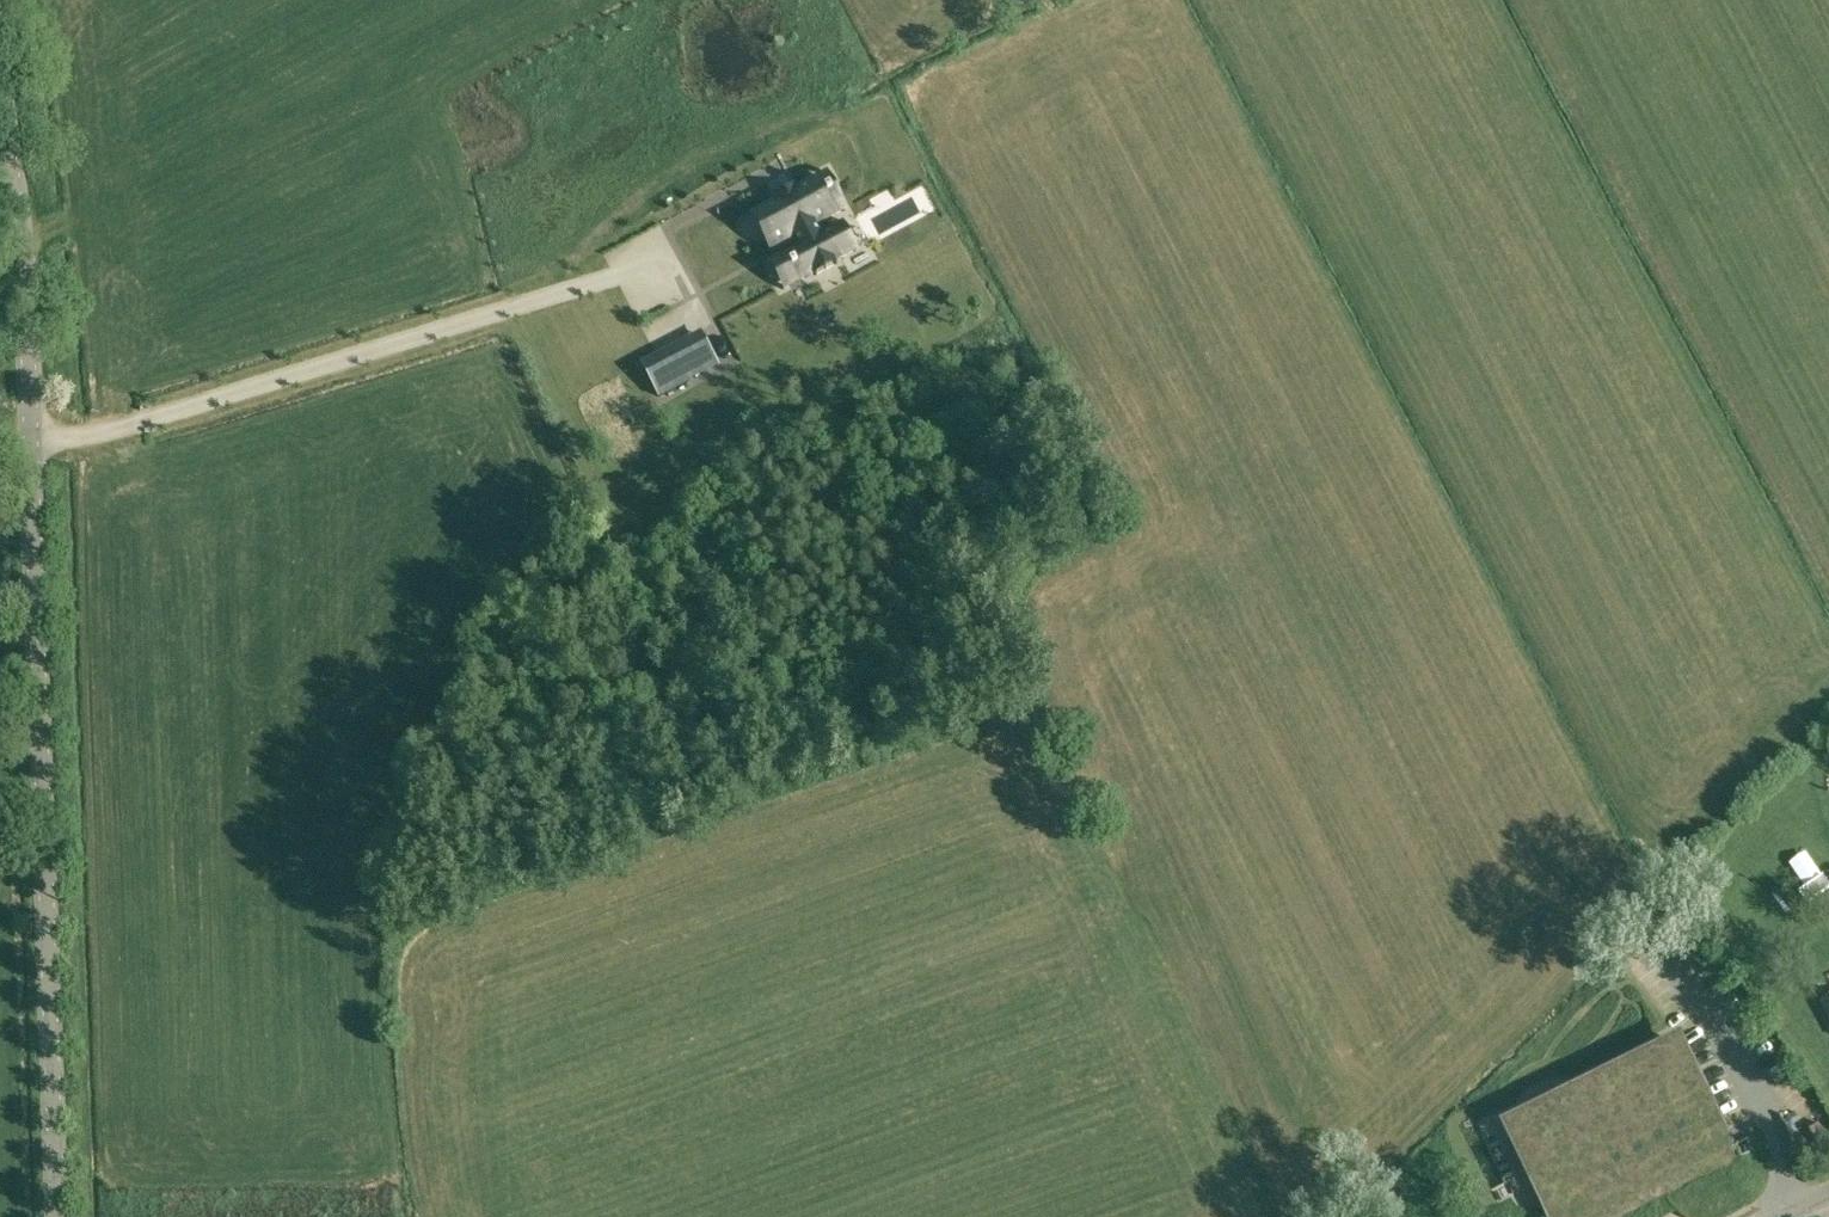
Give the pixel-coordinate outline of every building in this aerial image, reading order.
[(776,201),(757,211),(776,246),(794,236),(799,246),(782,255),(783,257),(788,255),(793,263),(790,265),(793,270),(795,269),(801,279),(814,272),(816,276),(838,264),(836,261),(853,252),(839,226),(822,234),(817,224),(841,211),(833,196),(835,196),(832,190),(831,191),(823,176),(798,189),(796,186),(774,198),(776,201)] [(674,351),(644,366),(660,397),(690,381),(674,351)] [(1819,1004),(1828,1022),(1828,999),(1819,1004)] [(1551,1216),(1583,1216),(1655,1182),(1732,1144),(1683,1045),(1573,1099),(1573,1098),(1531,1119),(1508,1131),(1551,1216)]
